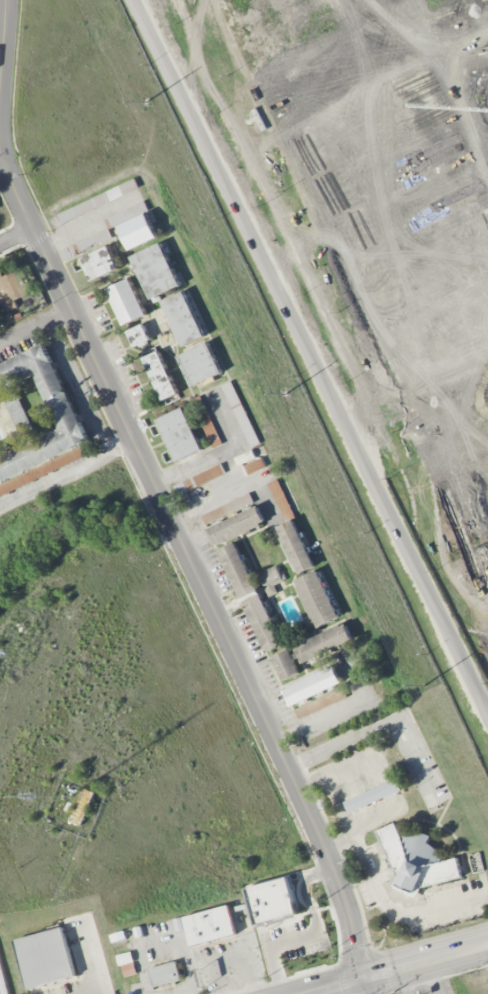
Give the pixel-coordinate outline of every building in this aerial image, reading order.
[(58,212),(62,222),(139,191),(135,181),(58,212)] [(158,236),(143,202),(105,219),(110,230),(119,226),(129,249),(158,236)] [(78,242),(82,251),(112,237),(108,228),(78,242)] [(150,299),(181,285),(162,243),(131,256),(150,299)] [(120,268),(110,246),(81,258),(91,281),(120,268)] [(5,312),(18,307),(15,301),(31,294),(26,283),(21,285),(16,271),(2,277),(0,270),(0,299),(5,312)] [(107,289),(123,324),(146,314),(130,278),(107,289)] [(205,336),(185,290),(162,301),(182,346),(205,336)] [(134,348),(151,342),(144,324),(128,330),(134,348)] [(222,374),(210,342),(178,355),(191,386),(222,374)] [(7,496),(1,482),(89,442),(45,344),(0,364),(0,499),(7,496)] [(144,358),(162,401),(178,394),(160,351),(144,358)] [(222,385),(250,447),(260,443),(231,380),(222,385)] [(223,444),(201,396),(191,401),(213,448),(223,444)] [(175,462),(203,450),(185,407),(157,418),(175,462)] [(266,467),(262,458),(244,465),(248,475),(266,467)] [(269,483),(285,523),(277,527),(297,574),(314,567),(278,479),(269,483)] [(254,502),(250,493),(202,515),(206,524),(254,502)] [(207,527),(214,546),(266,525),(258,507),(207,527)] [(264,653),(282,644),(237,542),(219,550),(264,653)] [(268,596),(285,589),(276,566),(258,573),(268,596)] [(294,581),(317,629),(341,618),(318,570),(294,581)] [(302,663),(353,643),(345,624),(295,644),(302,663)] [(272,656),(282,681),(300,674),(289,648),(272,656)] [(283,689),(292,707),(341,683),(332,665),(283,689)] [(295,709),(299,719),(347,698),(343,688),(295,709)] [(402,790),(397,779),(344,800),(349,811),(402,790)] [(463,876),(456,858),(441,863),(428,829),(402,838),(396,823),(378,830),(400,889),(404,888),(407,896),(463,876)] [(255,925),(298,914),(288,877),(246,888),(255,925)] [(229,905),(183,917),(191,946),(237,935),(229,905)] [(174,931),(185,930),(184,918),(173,919),(174,931)] [(14,938),(26,990),(76,978),(63,927),(14,938)] [(136,974),(132,952),(118,955),(123,977),(136,974)] [(0,957),(0,993),(9,993),(0,957)] [(149,968),(154,987),(181,980),(177,961),(149,968)]
